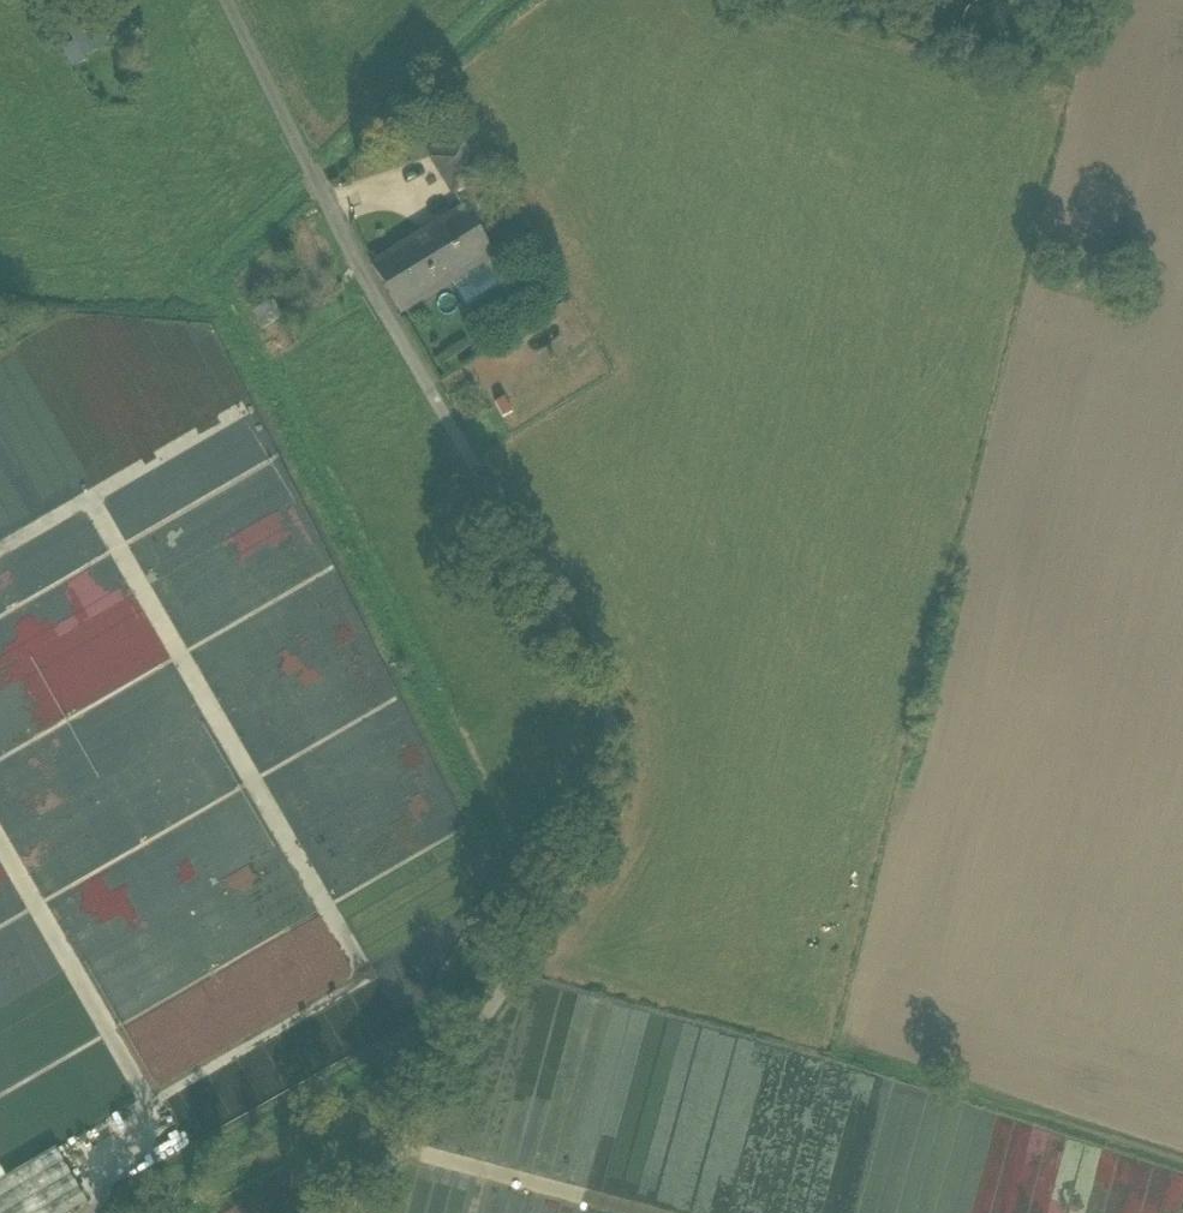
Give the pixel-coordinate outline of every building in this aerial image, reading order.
[(65,12),(82,57),(99,51),(82,6),(65,12)] [(435,161),(454,191),(482,173),(463,143),(435,161)] [(464,211),(411,244),(373,268),(401,313),(439,290),(452,281),(492,256),(464,211)] [(492,256),(452,281),(466,305),(507,280),(492,256)] [(274,302),(252,313),(261,331),(283,320),(274,302)] [(86,1203),(55,1149),(5,1178),(0,1169),(0,1212),(70,1212),(86,1203)]
